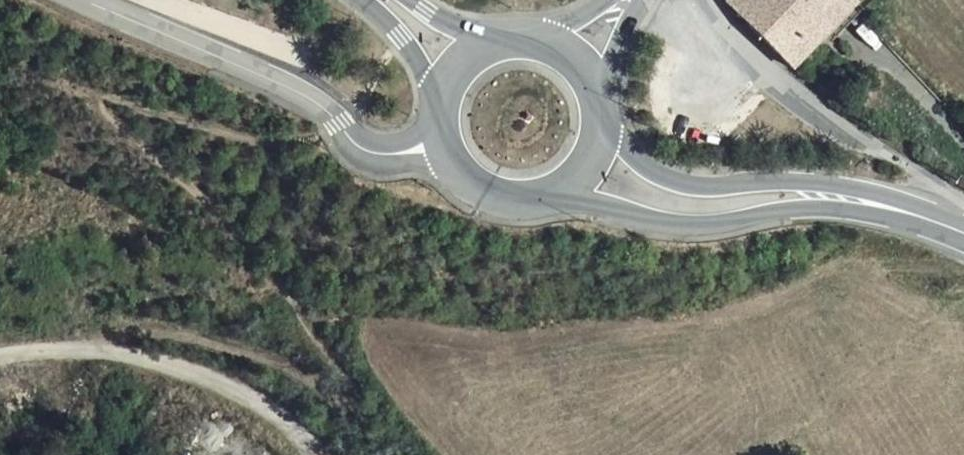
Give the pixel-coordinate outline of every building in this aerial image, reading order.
[(717,1),(781,73),(807,47),(836,18),(842,23),(848,17),(843,0),(718,0),(717,1)]
